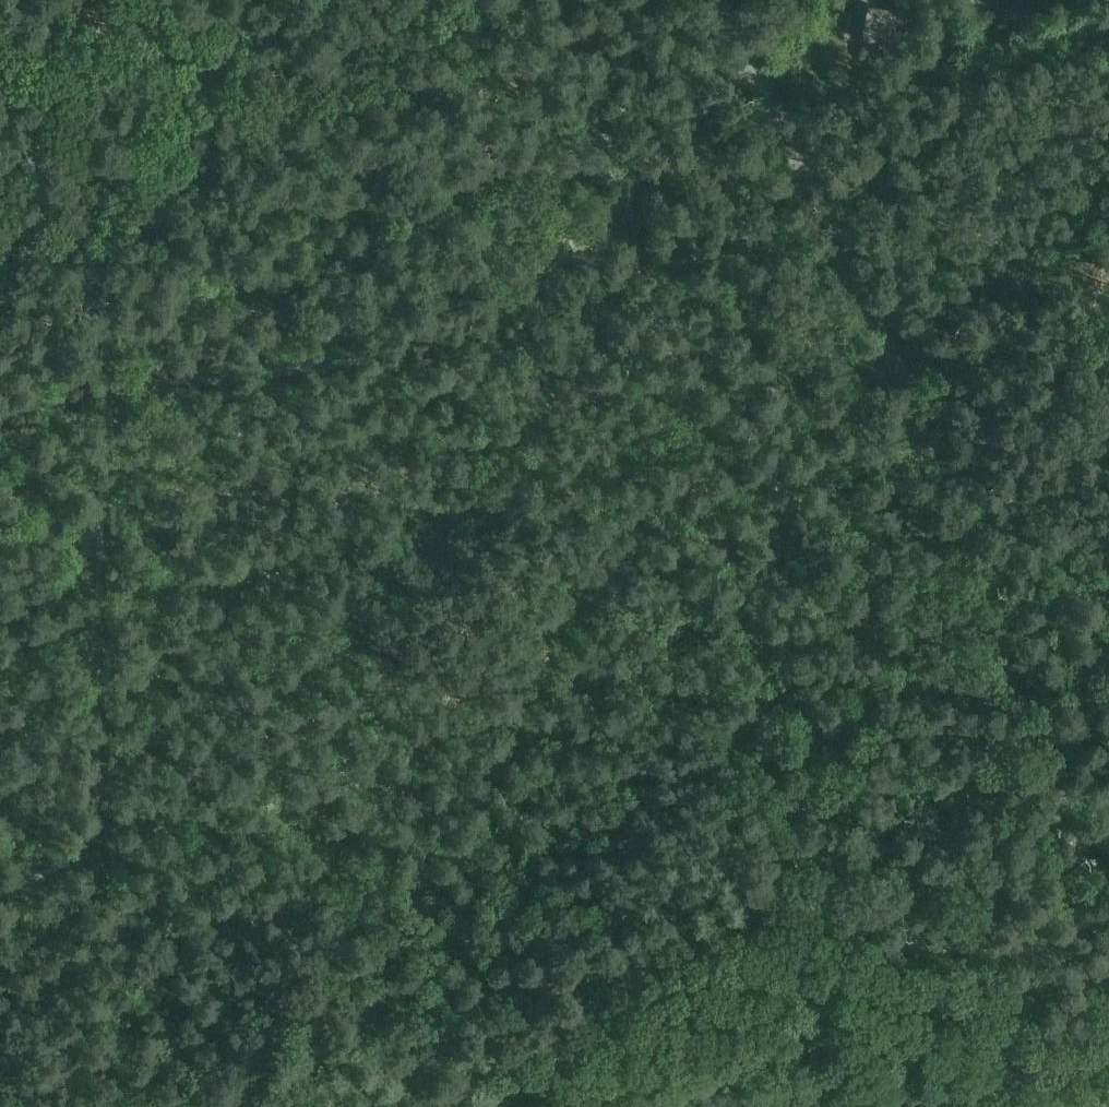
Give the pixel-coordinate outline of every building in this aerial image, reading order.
[(854,1),(852,13),(856,14),(852,35),(892,44),(900,10),(854,1)]
